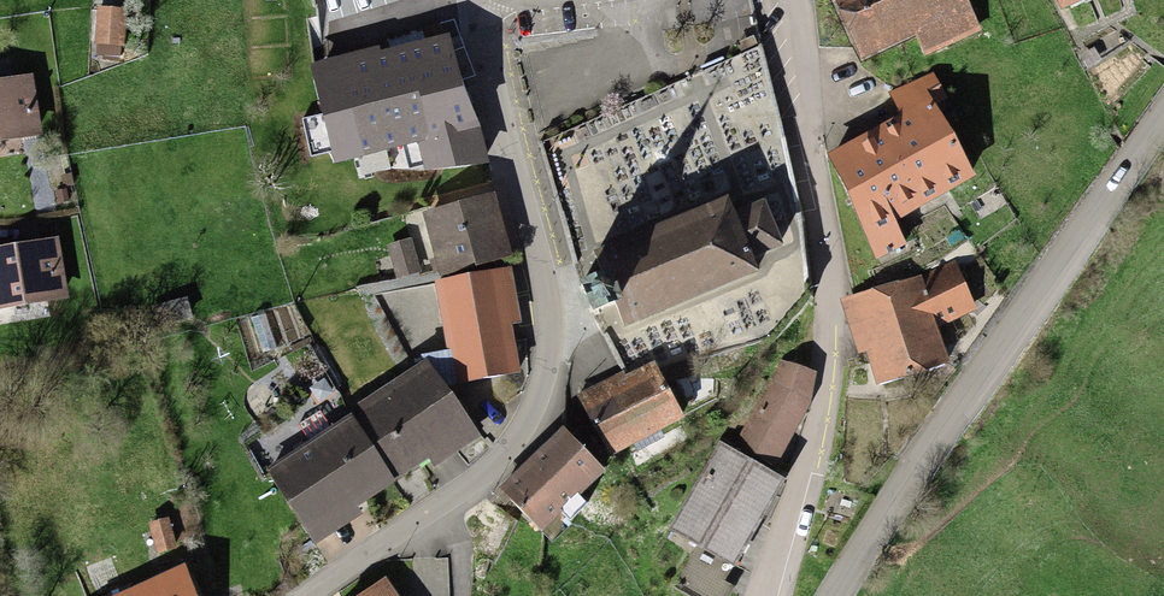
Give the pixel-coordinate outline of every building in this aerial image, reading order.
[(316,10),(351,0),(313,0),(316,10)] [(852,64),(910,41),(915,55),(968,34),(955,0),(827,0),(852,64)] [(1057,17),(1100,0),(1051,0),(1057,17)] [(122,14),(94,13),(93,58),(121,58),(122,14)] [(439,48),(307,74),(325,164),(417,146),(423,177),(478,167),(471,131),(452,114),(439,48)] [(899,129),(825,165),(874,264),(901,251),(887,223),(965,185),(929,110),(940,105),(929,82),(886,103),(899,129)] [(0,88),(0,148),(36,143),(28,84),(0,88)] [(486,206),(421,223),(437,284),(502,266),(486,206)] [(728,224),(723,210),(592,259),(602,285),(585,291),(597,322),(613,316),(619,331),(750,282),(744,265),(774,253),(759,212),(728,224)] [(0,255),(0,313),(61,306),(53,249),(0,255)] [(953,275),(842,307),(868,395),(942,374),(929,330),(966,320),(953,275)] [(495,278),(432,291),(453,391),(516,379),(495,278)] [(361,409),(400,387),(365,324),(326,346),(361,409)] [(783,369),(737,450),(768,467),(813,387),(783,369)] [(674,435),(648,371),(615,384),(578,400),(604,464),(674,435)] [(367,418),(262,477),(301,546),(469,452),(425,373),(400,387),(361,409),(367,418)] [(556,443),(498,498),(536,539),(595,483),(556,443)] [(719,450),(668,539),(731,574),(781,485),(719,450)] [(174,575),(124,595),(112,568),(71,585),(76,595),(183,595),(174,575)]
